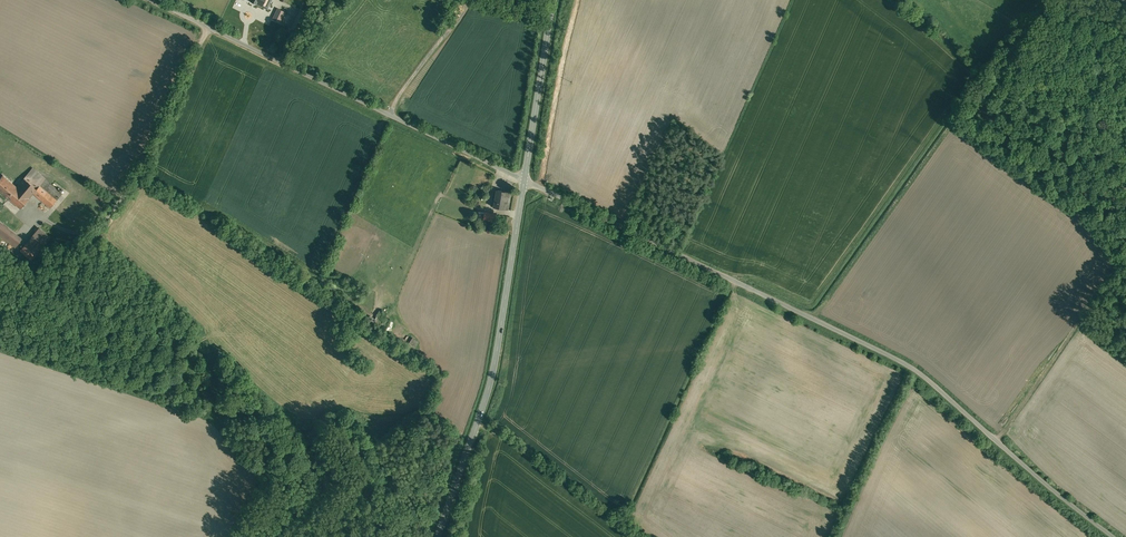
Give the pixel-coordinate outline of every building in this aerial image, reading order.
[(247,1),(266,9),(270,0),(247,0),(247,1)] [(285,12),(277,8),(272,19),(273,19),(280,23),(285,12)] [(307,14),(303,11),(294,29),(298,31),(304,19),(304,20),(307,14)] [(272,19),(259,12),(253,24),(268,31),(273,19),(272,19)] [(280,23),(273,19),(268,31),(274,35),(280,23)] [(62,193),(33,168),(24,178),(37,189),(33,193),(50,208),(62,193)] [(3,175),(0,178),(0,191),(6,196),(16,186),(3,175)] [(16,186),(6,196),(20,208),(33,193),(37,189),(24,178),(17,187),(16,186)] [(510,192),(496,190),(493,207),(507,209),(510,192)] [(66,218),(56,209),(50,216),(61,225),(66,218)] [(496,215),(484,212),(483,219),(494,222),(496,215)] [(0,226),(0,235),(15,247),(19,241),(0,226)] [(50,237),(39,228),(28,241),(39,250),(50,237)] [(408,342),(414,347),(418,342),(412,337),(408,342)]
